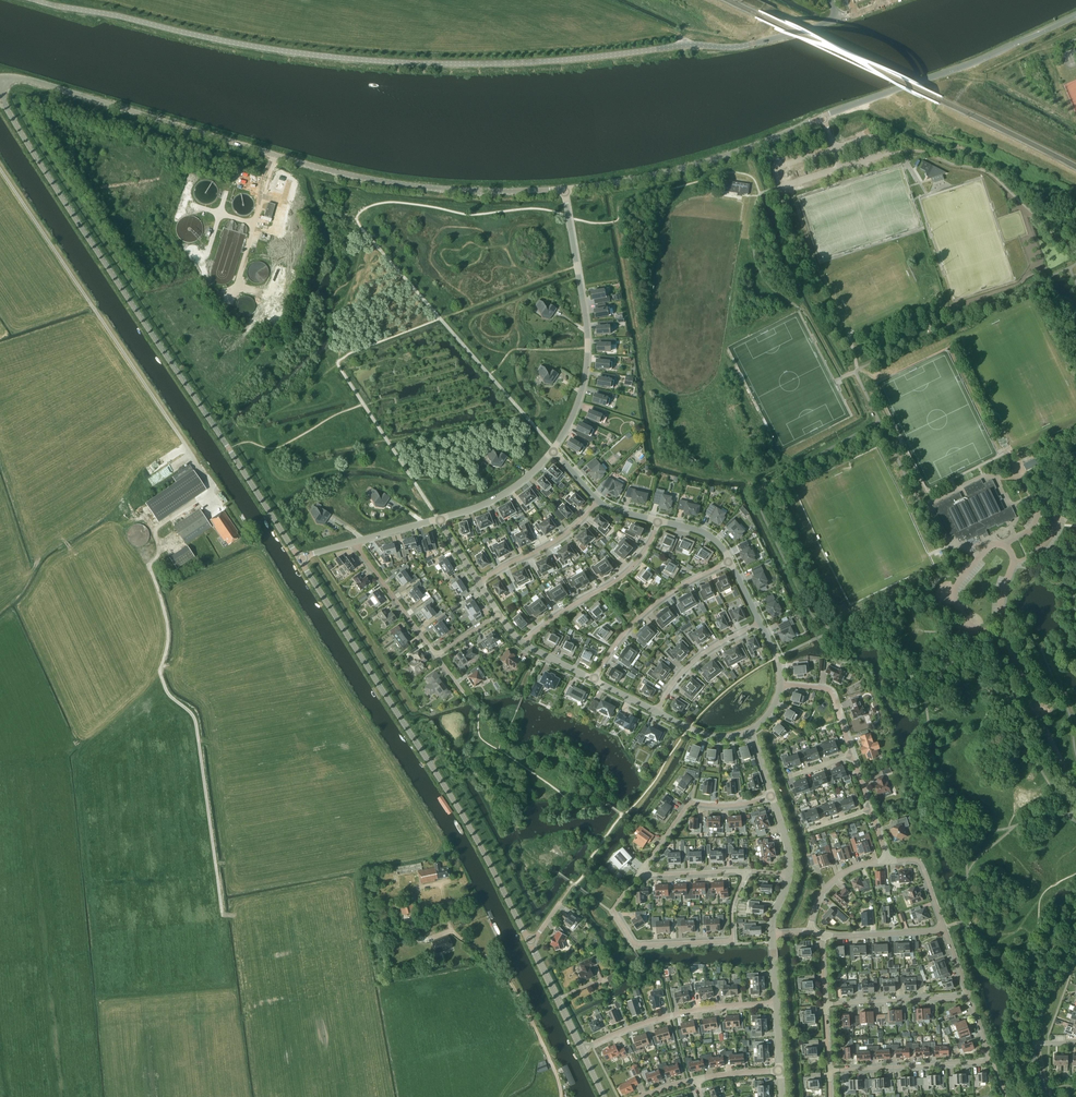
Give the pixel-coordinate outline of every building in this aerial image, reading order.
[(920,168),(925,171),(927,176),(928,177),(926,180),(947,173),(922,160),(923,164),(920,168)] [(287,177),(281,175),(277,188),(283,190),(287,177)] [(748,195),(750,184),(726,181),(725,191),(748,195)] [(268,202),(264,216),(271,218),(275,204),(268,202)] [(600,289),(596,290),(596,291),(592,292),(593,300),(596,299),(597,303),(610,301),(609,296),(607,297),(606,290),(601,291),(600,289)] [(550,319),(557,309),(550,305),(547,310),(543,302),(539,300),(542,303),(538,310),(542,318),(550,319)] [(600,317),(600,318),(605,317),(605,316),(611,315),(610,308),(606,308),(605,304),(597,306),(598,310),(595,310),(596,318),(600,317)] [(598,334),(610,334),(610,326),(613,326),(613,321),(600,322),(600,327),(597,327),(598,334)] [(616,339),(601,339),(601,344),(598,344),(598,351),(611,351),(611,344),(616,344),(616,339)] [(601,356),(600,361),(598,360),(597,368),(601,368),(600,369),(605,370),(605,369),(612,369),(613,362),(615,362),(615,358),(601,356)] [(537,371),(544,384),(552,384),(559,374),(552,370),(554,368),(543,361),(537,371)] [(603,374),(602,378),(600,377),(598,385),(602,386),(602,387),(607,388),(607,387),(613,388),(615,380),(614,380),(615,376),(603,374)] [(626,376),(625,383),(632,385),(633,378),(626,376)] [(596,394),(594,402),(608,406),(610,399),(612,399),(614,395),(600,391),(598,395),(596,394)] [(595,407),(593,411),(591,411),(588,418),(591,419),(591,420),(596,422),(596,421),(602,423),(605,416),(604,416),(606,412),(595,407)] [(577,430),(580,431),(578,435),(591,442),(593,437),(591,436),(594,430),(589,427),(589,426),(585,424),(584,425),(581,423),(577,430)] [(577,437),(574,440),(572,439),(568,446),(571,448),(571,449),(575,451),(575,450),(581,454),(585,448),(588,444),(577,437)] [(493,466),(501,467),(507,457),(501,453),(497,458),(493,450),(490,448),(489,448),(493,451),(488,458),(493,466)] [(645,456),(640,452),(636,456),(640,461),(645,456)] [(1037,457),(1023,464),(1026,470),(1036,465),(1037,468),(1041,466),(1037,457)] [(592,469),(594,471),(591,473),(596,479),(599,477),(600,478),(603,475),(602,474),(605,472),(600,466),(601,465),(595,459),(588,465),(591,470),(592,469)] [(206,489),(189,465),(172,476),(176,482),(145,503),(158,522),(206,489)] [(557,468),(556,469),(553,465),(548,471),(554,477),(551,479),(556,484),(561,479),(558,477),(561,473),(560,472),(561,471),(558,469),(557,468)] [(547,481),(546,481),(542,477),(537,482),(544,490),(541,492),(547,498),(551,493),(549,491),(553,488),(550,485),(551,484),(548,481),(547,481)] [(609,492),(616,496),(618,493),(619,494),(621,490),(620,489),(622,486),(615,482),(616,481),(608,477),(603,486),(608,489),(609,488),(611,489),(609,492)] [(961,538),(963,541),(966,539),(967,541),(977,536),(978,537),(987,533),(986,530),(997,524),(998,526),(1008,521),(1011,522),(1012,519),(1017,517),(1011,506),(1005,509),(1000,500),(1002,499),(1000,496),(998,496),(995,489),(997,488),(992,480),(983,484),(981,480),(963,488),(966,496),(962,498),(959,492),(932,505),(937,514),(942,526),(948,538),(954,535),(956,539),(957,538),(958,539),(961,538)] [(390,497),(384,493),(380,499),(376,491),(372,488),(372,489),(376,491),(371,498),(376,507),(383,508),(390,497)] [(529,488),(524,493),(531,503),(537,499),(539,501),(542,499),(537,493),(534,495),(529,488)] [(640,491),(628,488),(626,497),(634,498),(634,500),(635,500),(635,502),(639,503),(639,501),(645,503),(647,495),(640,493),(640,491)] [(526,507),(531,503),(524,493),(518,497),(523,503),(520,505),(525,512),(528,510),(526,507)] [(578,507),(583,502),(580,499),(581,498),(578,495),(577,496),(574,493),(571,496),(569,494),(564,499),(570,505),(573,502),(578,507)] [(668,509),(669,505),(671,506),(672,502),(670,501),(671,497),(663,496),(664,495),(655,493),(653,503),(659,504),(659,503),(661,504),(660,507),(668,509)] [(680,500),(678,509),(686,510),(685,512),(687,512),(687,514),(691,515),(691,513),(697,515),(699,507),(691,505),(692,503),(680,500)] [(510,502),(504,506),(509,516),(510,518),(516,515),(517,515),(520,514),(517,508),(514,509),(510,502)] [(567,519),(572,514),(563,503),(557,508),(554,510),(559,515),(562,513),(567,519)] [(712,515),(714,516),(712,520),(719,524),(721,521),(722,521),(724,518),(723,517),(725,513),(718,510),(718,509),(711,504),(706,513),(711,516),(712,515)] [(743,505),(740,508),(747,516),(750,513),(743,505)] [(503,519),(509,516),(504,506),(497,509),(501,516),(498,518),(502,524),(505,522),(503,519)] [(324,525),(331,514),(321,508),(319,511),(317,508),(312,515),(316,524),(324,525)] [(199,509),(174,526),(186,544),(212,527),(199,509)] [(224,511),(210,520),(225,542),(226,541),(229,545),(240,537),(237,532),(238,532),(224,511)] [(489,513),(482,516),(486,527),(487,527),(493,524),(494,527),(497,526),(495,520),(492,521),(489,513)] [(549,518),(544,522),(550,531),(556,528),(551,521),(554,520),(550,514),(547,516),(549,518)] [(607,528),(610,525),(606,521),(607,520),(603,517),(603,518),(599,515),(595,521),(600,526),(597,529),(605,535),(610,530),(607,528)] [(487,528),(487,527),(486,527),(482,516),(475,519),(478,526),(475,527),(478,534),(481,532),(481,530),(487,528)] [(738,525),(739,525),(734,518),(726,525),(730,529),(731,529),(732,530),(729,533),(735,539),(737,537),(738,538),(742,535),(741,534),(744,531),(738,525)] [(468,529),(466,522),(459,524),(460,528),(460,529),(460,530),(459,530),(460,534),(462,534),(462,536),(467,535),(468,538),(474,536),(472,529),(468,529)] [(545,535),(550,531),(544,522),(538,525),(537,523),(534,525),(538,531),(540,529),(545,535)] [(138,547),(142,547),(145,545),(148,543),(150,539),(151,536),(151,532),(149,528),(146,525),(143,524),(140,523),(136,523),(133,525),(130,527),(128,530),(127,533),(127,537),(129,541),(131,544),(134,546),(138,547)] [(531,540),(534,538),(528,523),(522,526),(523,530),(520,532),(526,545),(532,542),(531,540)] [(621,531),(624,533),(633,537),(634,534),(641,537),(644,529),(638,527),(639,525),(635,523),(634,525),(632,523),(628,530),(626,529),(623,528),(621,531)] [(587,529),(582,533),(590,542),(591,543),(595,539),(596,540),(599,538),(594,532),(592,534),(587,529)] [(520,547),(526,545),(520,532),(514,534),(511,535),(514,542),(517,540),(520,547)] [(672,552),(675,544),(672,543),(675,536),(665,532),(660,542),(670,547),(669,551),(672,552)] [(433,535),(432,535),(431,533),(424,535),(426,540),(422,541),(425,552),(431,550),(431,551),(436,549),(435,543),(434,543),(433,539),(434,538),(433,535)] [(590,542),(582,533),(577,538),(582,543),(579,547),(583,552),(589,546),(587,544),(590,542)] [(498,545),(504,555),(510,552),(506,545),(509,544),(505,536),(500,539),(501,542),(498,544),(498,545)] [(413,537),(408,538),(411,549),(414,548),(415,549),(418,554),(422,553),(420,545),(416,546),(414,538),(413,538),(413,537)] [(624,541),(620,546),(630,555),(632,552),(631,551),(633,549),(628,544),(630,542),(624,537),(622,539),(624,541)] [(691,552),(695,542),(684,537),(682,544),(679,542),(675,550),(682,553),(683,549),(691,552)] [(411,549),(408,538),(403,540),(403,541),(402,541),(405,549),(401,550),(403,557),(402,557),(403,561),(407,560),(406,556),(407,556),(406,554),(409,553),(408,550),(411,549)] [(743,554),(741,554),(743,558),(744,558),(747,563),(754,560),(753,556),(754,555),(752,552),(751,552),(748,545),(749,545),(747,541),(740,544),(743,552),(742,552),(743,554)] [(387,544),(390,555),(396,553),(398,559),(401,558),(399,551),(396,552),(394,544),(393,544),(392,543),(387,544)] [(382,547),(379,548),(382,552),(383,552),(384,555),(381,557),(385,563),(388,562),(387,556),(390,555),(387,544),(383,545),(383,547),(382,547)] [(498,558),(504,555),(498,545),(495,546),(494,544),(488,547),(492,553),(495,551),(498,558)] [(195,557),(187,545),(169,557),(177,569),(195,557)] [(563,548),(570,558),(575,554),(577,558),(580,556),(575,549),(573,551),(569,545),(563,548)] [(614,550),(613,549),(611,552),(617,557),(619,555),(624,559),(626,557),(627,557),(630,555),(620,546),(618,545),(614,550)] [(708,562),(714,552),(704,546),(700,552),(698,550),(693,557),(699,561),(701,558),(708,562)] [(564,561),(570,558),(563,548),(558,552),(562,558),(559,560),(563,566),(566,564),(564,561)] [(482,568),(488,564),(484,558),(487,556),(483,550),(480,552),(475,556),(477,560),(476,561),(479,565),(480,565),(482,568)] [(344,563),(350,571),(358,566),(350,555),(344,559),(341,556),(335,560),(340,566),(344,563)] [(441,569),(449,564),(447,560),(446,558),(446,559),(443,555),(437,559),(440,563),(438,564),(441,569)] [(612,562),(608,555),(605,557),(605,558),(600,562),(609,575),(611,572),(611,571),(614,569),(610,563),(612,562)] [(542,560),(548,571),(553,568),(554,571),(558,569),(555,563),(552,564),(548,557),(542,560)] [(674,579),(679,568),(673,565),(675,562),(669,559),(665,564),(668,566),(664,573),(674,579)] [(542,573),(548,571),(542,560),(536,563),(540,570),(537,571),(540,578),(543,576),(542,573)] [(605,576),(609,575),(600,562),(594,566),(594,565),(591,567),(595,573),(598,572),(602,577),(605,575),(605,576)] [(396,577),(399,581),(408,575),(405,572),(407,571),(409,567),(407,564),(401,568),(403,571),(396,576),(397,576),(396,577)] [(452,567),(449,564),(441,569),(445,574),(446,573),(449,577),(455,573),(452,569),(453,569),(452,567)] [(761,565),(752,570),(755,577),(754,578),(755,579),(754,580),(755,583),(757,583),(759,588),(767,585),(765,581),(767,581),(763,574),(765,573),(761,565)] [(518,571),(525,584),(530,581),(531,582),(534,580),(531,573),(528,575),(524,568),(518,571)] [(590,575),(586,568),(583,570),(583,571),(577,574),(585,588),(587,585),(590,583),(587,577),(590,575)] [(654,577),(657,575),(651,570),(649,573),(643,568),(636,577),(645,584),(652,576),(654,577)] [(519,587),(525,584),(518,571),(513,574),(516,581),(513,583),(516,589),(519,587)] [(370,583),(368,580),(368,579),(367,577),(366,577),(363,579),(359,574),(353,578),(357,583),(356,584),(361,590),(370,583)] [(581,589),(585,588),(577,574),(571,578),(571,577),(567,579),(571,586),(574,584),(578,590),(581,588),(581,589)] [(408,575),(399,581),(402,585),(403,585),(410,581),(412,583),(418,579),(414,575),(410,578),(408,575)] [(725,575),(718,579),(721,584),(717,586),(720,593),(731,588),(729,582),(730,582),(728,577),(727,578),(725,575)] [(455,590),(463,585),(461,581),(460,579),(459,580),(457,576),(451,580),(453,584),(452,585),(455,590)] [(568,587),(563,580),(559,582),(561,584),(555,588),(563,601),(566,598),(565,597),(568,595),(565,589),(568,587)] [(408,594),(411,598),(420,592),(418,589),(420,588),(421,584),(419,581),(413,585),(415,588),(409,593),(409,594),(408,594)] [(506,597),(511,593),(507,586),(504,588),(500,582),(494,586),(496,589),(495,590),(498,594),(499,593),(500,595),(504,593),(506,597)] [(710,586),(709,584),(702,587),(704,592),(700,594),(704,601),(715,596),(712,590),(713,590),(711,585),(710,586)] [(466,588),(463,585),(455,590),(458,595),(460,594),(462,597),(468,593),(466,590),(467,590),(466,588)] [(560,602),(563,601),(555,588),(549,591),(549,590),(546,592),(550,599),(553,597),(556,603),(559,601),(560,602)] [(369,596),(371,599),(367,602),(371,607),(374,604),(376,607),(384,601),(378,594),(379,593),(377,590),(369,596)] [(420,592),(411,598),(414,602),(415,602),(416,603),(422,598),(425,601),(431,597),(427,592),(422,595),(420,592)] [(684,595),(692,608),(701,603),(697,596),(694,597),(691,593),(688,595),(687,594),(684,595)] [(365,594),(358,599),(360,603),(368,598),(365,594)] [(547,601),(541,594),(538,596),(539,598),(534,602),(543,615),(545,612),(545,611),(548,609),(544,603),(547,601)] [(682,614),(692,608),(684,595),(681,597),(682,598),(679,600),(681,605),(678,607),(682,614)] [(768,606),(769,607),(767,608),(769,612),(770,611),(773,617),(780,613),(779,610),(780,609),(778,605),(777,606),(774,599),(775,599),(773,595),(766,598),(769,605),(768,606)] [(464,606),(467,612),(477,606),(474,602),(474,600),(473,601),(471,597),(465,601),(467,605),(464,606)] [(421,611),(424,615),(432,609),(431,606),(432,605),(434,601),(432,598),(426,602),(428,605),(421,610),(422,611),(421,611)] [(600,615),(606,610),(598,601),(589,609),(594,614),(592,616),(597,622),(602,617),(600,615)] [(540,616),(543,615),(534,602),(528,606),(527,604),(524,607),(529,614),(532,612),(536,617),(539,615),(540,616)] [(479,609),(477,606),(467,612),(470,615),(468,616),(471,620),(481,614),(480,611),(479,609)] [(664,609),(661,610),(671,623),(679,616),(674,609),(671,612),(668,607),(665,610),(664,609)] [(738,622),(745,618),(744,615),(745,614),(743,610),(741,610),(740,608),(733,611),(732,609),(728,610),(732,618),(735,616),(738,622)] [(396,619),(391,612),(388,614),(384,609),(378,613),(382,619),(387,626),(396,619)] [(432,609),(424,615),(427,620),(428,619),(428,620),(435,615),(437,617),(443,613),(441,610),(436,614),(432,609)] [(522,629),(528,624),(523,619),(526,617),(520,610),(517,612),(519,614),(513,619),(515,621),(513,622),(517,626),(518,625),(522,629)] [(662,629),(671,623),(661,610),(659,613),(659,614),(656,616),(660,621),(657,623),(662,629)] [(721,630),(729,627),(726,621),(729,619),(725,610),(719,613),(721,617),(716,620),(717,622),(716,623),(718,627),(720,627),(721,630)] [(588,625),(593,621),(588,616),(586,618),(581,612),(572,620),(580,628),(586,623),(588,625)] [(433,628),(436,633),(445,626),(441,621),(447,617),(445,614),(438,619),(440,622),(433,627),(434,628),(433,628)] [(787,641),(791,639),(791,637),(794,636),(791,629),(792,628),(788,621),(779,625),(781,630),(782,630),(783,632),(780,634),(783,641),(787,639),(787,641)] [(698,630),(704,640),(710,636),(706,630),(709,629),(705,622),(702,624),(703,626),(698,630)] [(606,641),(614,632),(604,625),(600,631),(597,629),(593,635),(599,639),(601,637),(606,641)] [(643,627),(640,629),(652,640),(659,632),(653,626),(651,629),(647,625),(644,628),(643,627)] [(445,626),(436,633),(439,637),(440,636),(441,637),(447,632),(449,635),(455,630),(452,626),(447,629),(445,626)] [(393,635),(401,646),(404,650),(410,646),(407,642),(411,639),(403,628),(393,635)] [(644,648),(652,640),(640,629),(639,632),(639,633),(637,636),(641,639),(638,642),(644,648)] [(698,644),(704,640),(698,630),(694,633),(692,630),(687,634),(692,640),(695,639),(698,644)] [(493,649),(492,648),(496,645),(495,643),(500,640),(494,631),(485,637),(488,641),(484,643),(483,641),(478,645),(481,650),(487,647),(490,651),(493,649)] [(560,643),(564,636),(557,633),(556,636),(549,632),(544,643),(554,648),(558,641),(560,643)] [(572,657),(578,647),(570,643),(570,636),(567,635),(562,644),(565,645),(562,652),(572,657)] [(756,657),(755,654),(753,651),(760,648),(758,644),(760,644),(757,639),(756,640),(755,637),(748,641),(751,647),(748,648),(751,656),(752,656),(753,658),(756,657)] [(676,648),(684,656),(689,651),(685,646),(687,644),(681,638),(679,641),(681,643),(676,648)] [(625,648),(622,651),(635,659),(642,651),(635,646),(632,649),(628,646),(626,649),(625,648)] [(731,650),(738,663),(747,657),(744,650),(740,652),(737,646),(731,650)] [(591,666),(596,656),(589,652),(590,650),(584,647),(581,653),(584,654),(580,661),(591,666)] [(679,661),(684,656),(676,648),(673,651),(670,647),(665,651),(672,658),(674,656),(679,661)] [(457,654),(463,664),(471,659),(477,655),(472,648),(466,652),(465,649),(457,654)] [(414,659),(410,662),(408,663),(411,666),(416,673),(424,667),(422,664),(426,661),(423,657),(424,657),(419,650),(412,655),(414,659)] [(513,657),(515,655),(507,650),(500,660),(508,665),(508,664),(515,669),(520,662),(513,657)] [(728,668),(738,663),(731,650),(724,653),(727,659),(725,661),(728,668)] [(629,668),(635,659),(622,651),(621,654),(622,655),(620,658),(624,661),(623,663),(629,668)] [(661,663),(657,668),(666,675),(671,670),(666,665),(668,663),(661,658),(659,661),(661,663)] [(707,664),(716,676),(725,669),(720,663),(717,665),(713,660),(707,664)] [(794,667),(795,675),(797,674),(798,677),(804,676),(804,674),(806,673),(806,666),(808,666),(808,661),(799,662),(799,667),(794,667)] [(708,682),(716,676),(707,664),(702,669),(706,674),(703,676),(708,682)] [(835,677),(833,680),(841,684),(847,673),(839,669),(838,670),(829,665),(826,672),(835,677)] [(468,677),(474,687),(482,682),(483,679),(479,673),(481,672),(478,666),(472,670),(474,673),(468,677)] [(618,671),(613,668),(609,675),(611,676),(610,677),(615,680),(616,679),(619,681),(623,674),(624,675),(627,671),(620,667),(618,671)] [(666,675),(657,668),(654,671),(651,669),(647,673),(655,679),(657,677),(662,681),(666,675)] [(444,697),(450,693),(448,690),(448,689),(444,683),(443,683),(439,678),(439,679),(434,673),(436,672),(435,672),(426,678),(426,679),(427,678),(430,682),(431,682),(432,684),(427,687),(431,692),(435,689),(438,693),(438,692),(441,695),(442,694),(444,697)] [(544,684),(545,684),(544,686),(550,689),(551,687),(555,689),(560,679),(546,672),(541,682),(540,684),(536,682),(530,694),(537,697),(544,684)] [(652,697),(656,690),(650,687),(652,683),(644,678),(642,682),(646,684),(642,691),(644,692),(643,694),(648,696),(648,695),(652,697)] [(687,683),(698,693),(706,685),(700,680),(697,682),(692,678),(687,683)] [(692,701),(698,693),(687,683),(683,689),(688,693),(686,696),(692,701)] [(588,694),(574,687),(573,689),(569,687),(565,695),(564,695),(564,696),(569,696),(574,696),(573,698),(579,701),(580,699),(582,701),(584,703),(584,702),(588,694)] [(800,702),(803,703),(805,696),(807,697),(808,692),(800,691),(799,695),(794,693),(792,700),(794,701),(794,704),(799,705),(800,702)] [(855,709),(851,710),(854,718),(866,715),(863,706),(862,707),(859,697),(851,699),(855,709)] [(602,701),(601,703),(593,699),(588,709),(592,711),(594,708),(598,710),(612,717),(615,712),(613,711),(614,707),(602,701)] [(687,709),(690,704),(683,700),(681,703),(675,699),(671,706),(674,707),(673,708),(677,711),(678,710),(681,712),(684,708),(687,709)] [(787,717),(786,720),(791,722),(792,720),(795,721),(798,715),(799,716),(801,712),(794,709),(793,712),(788,710),(785,716),(787,717)] [(632,732),(639,719),(631,716),(630,718),(619,713),(615,720),(626,726),(625,728),(632,732)] [(780,735),(782,737),(787,732),(789,733),(791,730),(785,725),(782,727),(779,724),(774,729),(776,731),(774,733),(778,737),(780,735)] [(660,742),(663,735),(661,734),(662,731),(658,729),(657,731),(650,727),(649,729),(645,727),(642,733),(641,735),(639,733),(636,739),(639,740),(638,741),(641,744),(646,735),(648,737),(647,739),(653,741),(654,739),(657,741),(660,742)] [(868,757),(877,755),(875,749),(879,748),(877,743),(873,744),(870,734),(861,737),(864,747),(863,748),(864,753),(866,752),(868,757)] [(837,738),(828,741),(832,754),(837,753),(837,752),(838,751),(836,745),(839,744),(837,738)] [(828,741),(819,744),(821,750),(824,749),(826,756),(828,755),(828,756),(832,754),(828,741)] [(818,751),(821,750),(819,744),(815,745),(816,748),(810,750),(814,761),(818,759),(818,758),(820,758),(818,751)] [(699,753),(700,748),(694,745),(693,748),(690,747),(688,752),(691,753),(690,756),(696,758),(696,761),(699,762),(702,754),(699,753)] [(751,760),(755,759),(752,750),(749,751),(747,746),(740,749),(741,751),(738,752),(740,758),(743,757),(744,759),(750,757),(751,760)] [(803,749),(800,750),(802,757),(805,756),(807,762),(809,761),(809,762),(814,761),(810,750),(804,752),(803,749)] [(708,752),(706,752),(705,758),(708,758),(707,761),(714,762),(714,764),(718,765),(719,756),(715,756),(716,751),(709,750),(708,752)] [(725,753),(722,754),(722,760),(725,759),(725,762),(733,762),(733,764),(737,764),(736,755),(732,755),(732,750),(724,751),(725,753)] [(797,754),(791,756),(795,767),(800,765),(799,765),(801,764),(799,758),(802,757),(800,750),(797,752),(797,754)] [(791,768),(795,767),(791,756),(789,757),(787,753),(781,755),(783,763),(786,762),(788,768),(790,768),(791,768)] [(889,765),(881,768),(883,775),(884,775),(890,773),(891,772),(889,765)] [(841,766),(837,768),(841,778),(843,777),(845,781),(851,779),(849,772),(846,773),(843,766),(842,767),(841,766)] [(833,777),(830,778),(832,784),(835,783),(834,780),(841,778),(837,768),(832,769),(833,770),(831,771),(833,777)] [(753,791),(760,788),(758,781),(762,780),(759,772),(753,774),(754,778),(749,780),(750,783),(748,784),(749,788),(752,787),(753,791)] [(829,785),(832,784),(830,778),(827,779),(825,773),(823,773),(823,772),(818,774),(822,785),(828,783),(829,785)] [(819,786),(822,785),(818,774),(814,775),(814,776),(812,777),(814,783),(811,784),(813,790),(818,789),(819,786)] [(680,790),(683,792),(688,786),(689,786),(691,783),(690,783),(691,782),(690,781),(692,779),(686,775),(683,779),(682,778),(678,782),(679,783),(677,787),(677,788),(676,789),(680,790)] [(875,786),(878,794),(890,790),(887,782),(886,782),(884,776),(877,778),(879,784),(875,786)] [(703,793),(711,794),(712,787),(716,788),(717,779),(709,778),(709,782),(704,782),(704,785),(701,785),(701,789),(703,790),(703,793)] [(728,794),(736,794),(735,787),(740,786),(739,778),(731,779),(732,783),(727,783),(727,786),(725,787),(725,791),(728,791),(728,794)] [(810,791),(813,790),(811,784),(808,785),(806,779),(804,780),(804,779),(799,780),(803,791),(809,789),(810,791)] [(797,793),(803,791),(799,780),(795,782),(795,783),(794,783),(796,789),(793,790),(795,797),(798,796),(797,793)] [(852,798),(846,799),(850,809),(855,807),(853,801),(856,800),(854,794),(851,795),(852,798)] [(660,818),(663,820),(668,814),(669,815),(670,811),(670,810),(669,810),(671,807),(668,805),(672,799),(666,795),(662,801),(665,803),(662,807),(661,806),(658,811),(659,812),(656,816),(657,816),(656,817),(659,819),(660,818)] [(844,811),(850,809),(846,799),(844,800),(843,796),(836,799),(839,806),(842,805),(844,811)] [(833,801),(828,803),(832,815),(838,813),(835,807),(839,806),(836,799),(833,800),(833,801)] [(826,817),(832,815),(828,803),(819,806),(821,812),(824,811),(826,817)] [(821,812),(819,806),(815,807),(816,809),(811,811),(814,821),(820,819),(818,813),(821,812)] [(808,823),(814,821),(811,811),(810,809),(800,812),(803,822),(808,820),(808,823)] [(756,819),(757,824),(770,820),(768,813),(759,816),(757,811),(750,813),(752,817),(756,819)] [(713,828),(714,816),(708,816),(707,824),(704,823),(703,832),(710,832),(710,827),(713,828)] [(721,817),(714,816),(713,828),(717,828),(717,832),(723,833),(724,825),(720,824),(721,817)] [(736,827),(735,816),(728,817),(729,824),(726,825),(726,833),(730,833),(730,831),(733,831),(732,828),(736,827)] [(741,816),(735,816),(736,827),(739,827),(740,833),(746,832),(745,823),(742,823),(741,816)] [(896,840),(906,837),(904,830),(905,830),(904,827),(909,826),(906,817),(897,820),(899,825),(890,829),(892,836),(895,837),(896,840)] [(689,824),(690,824),(690,829),(694,829),(694,832),(701,833),(701,825),(697,825),(698,818),(690,818),(690,820),(689,820),(689,824)] [(772,826),(770,820),(757,824),(754,825),(758,836),(765,834),(763,829),(772,826)] [(650,841),(654,836),(640,826),(637,830),(640,832),(634,841),(643,848),(648,840),(650,841)] [(868,834),(859,837),(865,854),(870,852),(868,846),(872,845),(868,834)] [(860,855),(865,854),(859,837),(851,840),(854,851),(858,849),(860,855)] [(768,843),(768,838),(766,838),(757,840),(758,846),(760,846),(761,851),(763,851),(777,849),(776,842),(768,843)] [(840,862),(845,860),(842,849),(841,849),(839,843),(834,845),(835,849),(832,850),(834,857),(838,856),(840,862)] [(679,853),(674,853),(675,864),(681,864),(680,854),(685,854),(684,844),(680,845),(680,852),(679,852),(679,853)] [(717,862),(717,851),(712,851),(711,851),(710,844),(707,845),(707,853),(711,853),(711,862),(717,862)] [(742,850),(738,850),(738,861),(744,861),(744,851),(747,851),(747,844),(742,844),(742,850)] [(842,849),(845,860),(851,858),(849,852),(852,851),(850,844),(846,846),(847,848),(842,849)] [(721,851),(717,851),(717,862),(723,862),(723,852),(726,852),(726,845),(722,845),(722,850),(721,850),(721,851)] [(738,861),(738,850),(735,850),(735,849),(731,845),(728,845),(728,852),(732,852),(732,861),(738,861)] [(696,863),(695,852),(691,852),(689,852),(689,846),(686,847),(686,854),(689,854),(690,863),(696,863)] [(698,852),(695,852),(696,863),(702,863),(701,853),(705,853),(705,846),(701,846),(698,850),(698,852)] [(830,851),(828,846),(819,848),(820,849),(825,867),(831,865),(829,859),(832,858),(830,851)] [(675,864),(674,853),(671,853),(671,851),(667,848),(663,854),(666,856),(668,856),(669,864),(675,864)] [(622,849),(616,858),(617,864),(621,868),(623,866),(625,867),(627,864),(628,864),(631,861),(626,853),(625,854),(622,849)] [(761,863),(769,862),(771,862),(770,857),(777,856),(777,849),(763,851),(761,851),(761,856),(760,857),(761,863)] [(816,851),(815,855),(812,856),(815,864),(818,862),(820,868),(825,867),(820,849),(816,851)] [(435,868),(430,868),(422,870),(418,871),(421,884),(438,880),(437,879),(449,876),(447,867),(440,868),(439,863),(434,864),(435,868)] [(899,882),(911,882),(911,874),(911,869),(906,870),(899,871),(899,875),(896,875),(896,874),(890,875),(890,882),(896,882),(896,881),(899,881),(899,882)] [(885,884),(884,872),(875,872),(876,885),(885,884)] [(859,890),(862,889),(863,892),(871,889),(869,879),(866,880),(860,882),(858,877),(854,879),(855,880),(851,881),(854,889),(858,888),(859,890)] [(765,885),(766,881),(758,880),(758,887),(761,887),(761,892),(765,892),(766,893),(769,894),(770,893),(772,893),(772,885),(765,885)] [(712,888),(708,888),(709,897),(715,896),(715,893),(718,893),(717,882),(711,883),(712,888)] [(723,882),(717,882),(718,893),(722,893),(722,897),(728,897),(728,888),(724,888),(723,882)] [(696,894),(700,894),(699,883),(693,883),(693,889),(690,889),(691,899),(696,899),(696,894)] [(699,883),(700,894),(706,894),(706,900),(709,899),(709,897),(708,888),(705,889),(705,883),(699,883)] [(671,890),(672,898),(672,900),(675,900),(675,895),(681,895),(680,884),(674,884),(675,890),(671,890)] [(686,884),(680,884),(681,895),(684,895),(685,899),(691,899),(690,889),(687,889),(686,884)] [(659,896),(662,896),(662,885),(656,885),(656,891),(653,891),(653,899),(659,899),(659,896)] [(666,899),(672,898),(671,890),(668,890),(668,885),(662,885),(662,896),(666,896),(666,899)] [(907,890),(908,892),(903,894),(906,901),(909,899),(911,904),(923,900),(920,892),(917,893),(915,887),(907,890)] [(648,888),(641,888),(641,892),(636,892),(637,903),(644,903),(644,895),(649,895),(648,888)] [(840,892),(838,891),(833,897),(844,906),(848,902),(844,899),(846,898),(845,897),(849,892),(844,888),(840,892)] [(757,901),(749,901),(748,907),(753,908),(752,913),(757,913),(758,914),(761,914),(762,913),(763,913),(764,906),(757,905),(757,901)] [(410,904),(403,906),(405,914),(412,912),(410,904)] [(886,906),(886,912),(881,913),(882,923),(889,923),(889,916),(893,916),(893,906),(886,906)] [(910,909),(912,913),(914,919),(918,918),(919,921),(925,919),(925,920),(930,918),(928,914),(927,914),(925,908),(919,910),(918,906),(910,909)] [(835,912),(830,908),(822,917),(824,918),(822,921),(822,923),(824,926),(827,926),(836,915),(844,922),(848,918),(837,909),(835,912)] [(642,916),(642,911),(636,912),(636,916),(637,917),(632,920),(637,929),(642,927),(641,926),(645,923),(641,917),(642,916)] [(862,925),(866,925),(868,926),(869,925),(873,925),(872,912),(861,913),(862,925)] [(576,925),(580,919),(574,915),(572,918),(565,914),(561,920),(567,924),(567,925),(570,928),(573,923),(576,925)] [(717,919),(713,919),(714,931),(720,931),(720,924),(724,924),(723,914),(717,915),(717,919)] [(707,931),(714,931),(713,919),(709,919),(709,916),(703,917),(703,925),(707,925),(707,931)] [(657,927),(657,933),(663,933),(663,921),(659,922),(659,917),(652,918),(652,927),(657,927)] [(682,932),(688,932),(688,920),(685,920),(684,917),(677,918),(677,926),(682,926),(682,932)] [(688,920),(688,932),(695,932),(695,925),(698,925),(698,917),(692,917),(692,920),(688,920)] [(663,933),(670,933),(670,926),(673,926),(673,918),(667,918),(667,921),(663,921),(663,933)] [(744,924),(745,930),(750,930),(750,935),(755,934),(756,935),(759,935),(760,934),(761,934),(761,927),(754,927),(754,923),(744,924)] [(563,942),(566,936),(562,934),(564,932),(559,927),(557,926),(555,930),(558,932),(554,939),(552,940),(552,942),(552,944),(555,946),(556,950),(564,947),(563,942)] [(452,947),(448,936),(432,942),(437,953),(452,947)] [(927,951),(930,950),(939,947),(937,943),(939,942),(938,940),(925,945),(927,951)] [(894,954),(901,953),(901,957),(904,957),(903,943),(899,944),(899,942),(893,943),(894,954)] [(907,943),(903,943),(904,957),(910,956),(910,953),(913,952),(913,942),(907,942),(907,943)] [(885,944),(881,945),(882,954),(887,954),(888,958),(892,958),(891,943),(885,943),(885,944)] [(813,948),(813,944),(796,945),(796,952),(799,952),(799,957),(804,957),(804,958),(811,958),(811,957),(811,948),(813,948)] [(864,946),(860,946),(860,955),(870,955),(869,944),(863,944),(864,946)] [(877,945),(877,944),(871,944),(872,958),(882,957),(882,954),(881,945),(877,945)] [(842,947),(842,946),(837,946),(838,954),(841,954),(841,956),(848,956),(848,945),(844,945),(844,947),(842,947)] [(850,945),(850,952),(851,960),(855,959),(854,956),(860,955),(860,946),(856,946),(856,945),(850,945)] [(939,947),(930,950),(932,955),(928,957),(929,960),(943,955),(941,950),(940,950),(939,947)] [(934,961),(935,965),(932,966),(934,972),(946,967),(945,963),(946,963),(944,957),(934,961)] [(593,958),(580,964),(583,971),(579,973),(583,981),(594,976),(590,968),(589,968),(589,967),(596,964),(593,958)] [(946,967),(934,972),(937,980),(940,979),(940,980),(951,976),(949,970),(947,971),(946,967)] [(758,977),(758,973),(747,973),(747,977),(749,977),(750,980),(753,980),(753,984),(764,983),(764,976),(758,977)] [(607,977),(610,983),(616,980),(614,974),(607,977)] [(904,976),(900,977),(901,983),(904,983),(905,991),(911,991),(910,977),(907,977),(904,978),(904,976)] [(815,981),(815,977),(798,978),(798,985),(801,985),(801,990),(806,990),(806,991),(813,991),(813,990),(813,982),(815,981)] [(880,984),(883,984),(883,992),(890,992),(889,979),(883,979),(883,977),(879,978),(880,984)] [(896,991),(895,984),(898,983),(898,977),(895,977),(895,978),(889,979),(890,992),(896,991)] [(952,981),(951,977),(941,981),(944,988),(946,987),(947,990),(954,988),(953,983),(952,983),(951,981),(952,981)] [(874,993),(874,985),(877,985),(877,978),(874,978),(874,983),(868,983),(868,993),(874,993)] [(737,988),(741,987),(741,979),(736,979),(734,981),(734,984),(730,985),(731,995),(738,994),(737,988)] [(717,989),(715,981),(710,982),(709,980),(705,981),(707,998),(714,997),(713,990),(717,989)] [(724,995),(731,995),(730,985),(726,985),(726,982),(724,980),(719,980),(720,989),(724,989),(724,995)] [(841,994),(847,994),(847,982),(841,982),(841,980),(837,980),(837,987),(841,986),(841,994)] [(700,999),(707,998),(705,981),(701,982),(699,983),(694,984),(696,993),(699,992),(700,999)] [(847,981),(847,982),(847,994),(853,994),(853,986),(856,986),(856,981),(847,981)] [(750,988),(750,995),(759,994),(759,990),(765,990),(764,983),(753,984),(753,988),(750,988)] [(685,991),(682,992),(681,992),(683,1002),(690,1000),(689,994),(693,993),(691,985),(686,985),(685,988),(685,991)] [(678,987),(677,989),(675,988),(670,989),(672,997),(676,996),(677,1003),(683,1002),(681,992),(682,992),(681,987),(678,987)] [(664,996),(662,989),(651,992),(652,996),(649,997),(650,1003),(652,1003),(653,1009),(660,1007),(659,1000),(660,1000),(659,997),(664,996)] [(641,1013),(639,1007),(641,1007),(639,1003),(638,1003),(636,999),(628,1002),(633,1016),(641,1013)] [(949,1021),(950,1020),(956,1018),(955,1015),(961,1013),(959,1007),(949,1010),(950,1014),(947,1015),(949,1021)] [(930,1008),(923,1009),(924,1020),(934,1019),(933,1011),(930,1012),(930,1008)] [(608,1013),(613,1024),(621,1021),(616,1009),(608,1013)] [(919,1022),(924,1022),(924,1020),(923,1009),(917,1009),(917,1012),(913,1013),(914,1020),(917,1020),(917,1022),(919,1022)] [(817,1010),(800,1011),(800,1018),(803,1018),(803,1023),(808,1023),(808,1024),(815,1024),(815,1023),(815,1015),(817,1014),(817,1010)] [(895,1021),(895,1010),(888,1011),(888,1014),(885,1014),(885,1022),(895,1021)] [(901,1010),(895,1010),(895,1021),(896,1025),(902,1024),(902,1021),(905,1021),(905,1013),(901,1013),(901,1010)] [(866,1012),(860,1012),(860,1016),(853,1016),(854,1026),(857,1026),(857,1023),(867,1023),(866,1012)] [(867,1023),(867,1026),(874,1025),(874,1022),(877,1022),(877,1015),(873,1015),(873,1012),(866,1012),(867,1023)] [(849,1022),(849,1013),(842,1013),(843,1019),(841,1019),(843,1023),(843,1026),(847,1026),(848,1029),(853,1029),(853,1022),(849,1022)] [(603,1020),(600,1014),(595,1016),(597,1019),(589,1023),(592,1028),(591,1028),(593,1033),(598,1031),(598,1030),(603,1027),(600,1022),(603,1020)] [(732,1016),(733,1027),(737,1026),(737,1029),(743,1029),(743,1022),(740,1022),(739,1015),(732,1016)] [(761,1019),(761,1015),(752,1015),(752,1022),(755,1022),(756,1026),(767,1025),(766,1018),(761,1019)] [(729,1027),(733,1027),(732,1016),(726,1016),(726,1023),(723,1023),(723,1030),(730,1030),(729,1027)] [(716,1017),(710,1018),(711,1029),(715,1029),(715,1032),(722,1031),(721,1024),(717,1024),(716,1017)] [(955,1024),(957,1031),(968,1027),(965,1020),(960,1022),(958,1017),(956,1018),(950,1020),(952,1025),(955,1024)] [(708,1030),(711,1029),(710,1018),(703,1019),(704,1026),(701,1027),(702,1033),(708,1032),(708,1030)] [(687,1022),(690,1033),(693,1032),(694,1035),(700,1034),(699,1027),(695,1028),(694,1021),(687,1022)] [(686,1034),(690,1033),(687,1022),(681,1024),(682,1031),(679,1031),(680,1039),(687,1037),(686,1034)] [(767,1032),(767,1025),(756,1026),(756,1030),(752,1030),(752,1037),(762,1036),(762,1032),(767,1032)] [(1073,1025),(1072,1028),(1067,1025),(1064,1032),(1071,1035),(1073,1032),(1075,1033),(1075,1026),(1073,1025)] [(668,1027),(661,1029),(664,1039),(668,1038),(669,1041),(671,1040),(672,1041),(675,1040),(673,1033),(670,1034),(668,1027)] [(957,1039),(958,1044),(964,1042),(967,1041),(965,1036),(970,1034),(968,1027),(957,1031),(955,1032),(957,1039)] [(661,1040),(664,1039),(661,1029),(655,1030),(657,1037),(653,1038),(655,1045),(661,1043),(661,1040)] [(646,1033),(640,1035),(643,1046),(647,1045),(648,1047),(654,1045),(651,1039),(648,1040),(646,1033)] [(640,1047),(643,1046),(640,1035),(633,1038),(636,1044),(632,1045),(635,1052),(641,1050),(640,1047)] [(754,1048),(754,1052),(768,1051),(768,1045),(763,1045),(762,1041),(753,1042),(754,1048)] [(909,1057),(909,1050),(912,1050),(912,1043),(912,1042),(906,1042),(906,1048),(902,1048),(903,1058),(909,1057)] [(926,1042),(926,1043),(922,1043),(922,1047),(923,1057),(929,1056),(929,1050),(932,1049),(932,1042),(926,1042)] [(936,1056),(942,1056),(942,1046),(935,1046),(935,1042),(932,1042),(932,1049),(935,1049),(936,1056)] [(971,1051),(971,1050),(974,1049),(972,1042),(965,1045),(964,1042),(958,1044),(957,1044),(959,1049),(962,1048),(964,1052),(967,1051),(968,1052),(971,1051)] [(819,1047),(819,1043),(802,1044),(802,1051),(805,1051),(805,1056),(810,1056),(810,1057),(817,1057),(817,1056),(817,1048),(819,1047)] [(916,1057),(923,1057),(922,1047),(918,1047),(918,1043),(912,1043),(912,1050),(916,1049),(916,1057)] [(842,1055),(844,1055),(844,1059),(850,1059),(850,1051),(853,1051),(853,1044),(847,1044),(847,1048),(843,1048),(843,1052),(842,1055)] [(859,1044),(853,1044),(853,1051),(857,1051),(857,1060),(864,1060),(863,1047),(859,1047),(859,1044)] [(883,1049),(883,1059),(890,1059),(889,1052),(893,1052),(892,1044),(886,1045),(886,1049),(883,1049)] [(899,1044),(892,1044),(893,1052),(896,1052),(896,1058),(903,1058),(902,1048),(899,1048),(899,1044)] [(603,1051),(607,1059),(619,1054),(620,1057),(627,1054),(624,1048),(618,1051),(615,1045),(603,1051)] [(873,1053),(873,1046),(863,1047),(864,1060),(870,1060),(870,1053),(873,1053)] [(879,1046),(873,1046),(873,1053),(876,1053),(877,1059),(883,1059),(883,1049),(879,1049),(879,1046)] [(737,1064),(744,1063),(744,1056),(747,1056),(746,1048),(743,1048),(743,1054),(737,1054),(737,1064)] [(718,1066),(724,1065),(723,1059),(727,1058),(726,1051),(726,1050),(722,1050),(722,1052),(720,1052),(720,1056),(716,1057),(718,1066)] [(732,1055),(732,1051),(726,1051),(727,1058),(730,1058),(731,1065),(737,1064),(737,1054),(732,1055)] [(754,1056),(755,1063),(764,1062),(763,1058),(769,1058),(768,1051),(754,1052),(755,1056),(754,1056)] [(711,1053),(705,1054),(707,1061),(710,1061),(711,1067),(718,1066),(716,1057),(712,1057),(711,1053)] [(698,1070),(705,1069),(703,1062),(707,1061),(705,1054),(699,1056),(700,1060),(696,1060),(698,1070)] [(692,1061),(691,1058),(689,1058),(688,1057),(685,1057),(687,1065),(690,1065),(692,1071),(698,1070),(696,1060),(692,1061)] [(675,1064),(671,1065),(674,1076),(681,1074),(678,1067),(681,1066),(680,1059),(674,1060),(675,1064)] [(667,1078),(674,1076),(671,1065),(667,1066),(666,1063),(660,1064),(660,1065),(662,1071),(665,1071),(667,1078)] [(640,1073),(636,1064),(631,1066),(633,1069),(632,1070),(635,1076),(640,1073)] [(660,1072),(662,1071),(660,1065),(657,1066),(658,1069),(652,1071),(656,1082),(662,1079),(660,1072)] [(565,1066),(561,1067),(558,1069),(569,1094),(571,1093),(576,1090),(565,1066)] [(648,1073),(647,1069),(641,1071),(644,1078),(647,1077),(649,1084),(656,1082),(652,1071),(648,1073)] [(986,1072),(978,1073),(978,1075),(974,1075),(975,1082),(976,1082),(976,1086),(980,1086),(979,1083),(987,1082),(986,1072)] [(965,1073),(959,1074),(960,1084),(965,1084),(965,1086),(968,1086),(968,1082),(969,1082),(969,1075),(966,1075),(965,1073)] [(954,1084),(960,1084),(959,1074),(953,1074),(953,1076),(949,1076),(950,1083),(951,1083),(951,1087),(955,1086),(954,1084)] [(929,1086),(934,1085),(933,1075),(927,1076),(927,1078),(923,1078),(924,1090),(929,1090),(929,1086)] [(940,1075),(933,1075),(934,1085),(939,1085),(939,1087),(942,1087),(942,1084),(944,1084),(943,1077),(940,1077),(940,1075)] [(821,1080),(821,1076),(803,1077),(804,1084),(807,1084),(807,1089),(812,1089),(812,1090),(819,1090),(819,1089),(819,1080),(821,1080)] [(914,1076),(907,1077),(908,1087),(908,1089),(916,1089),(916,1085),(918,1085),(917,1078),(914,1078),(914,1076)] [(632,1086),(638,1084),(635,1077),(629,1080),(629,1081),(619,1086),(622,1094),(633,1089),(632,1086)] [(908,1089),(908,1087),(907,1077),(901,1077),(901,1079),(897,1079),(898,1086),(899,1086),(899,1089),(908,1089)] [(873,1088),(873,1092),(882,1092),(882,1088),(881,1078),(875,1079),(875,1080),(872,1081),(872,1079),(868,1079),(869,1088),(872,1088),(873,1088)] [(881,1078),(882,1088),(887,1088),(887,1092),(894,1091),(893,1086),(892,1086),(891,1080),(888,1080),(888,1078),(881,1078)] [(869,1088),(868,1079),(865,1079),(865,1081),(862,1081),(862,1079),(855,1080),(856,1090),(861,1089),(861,1092),(868,1091),(867,1088),(869,1088)] [(758,1088),(758,1093),(771,1092),(770,1085),(762,1086),(761,1080),(754,1081),(754,1088),(758,1088)] [(849,1082),(846,1082),(846,1089),(847,1089),(848,1094),(851,1093),(851,1090),(856,1090),(855,1080),(849,1080),(849,1082)] [(710,1090),(712,1096),(721,1093),(725,1092),(723,1088),(722,1087),(721,1087),(720,1084),(712,1086),(713,1089),(710,1090)]
